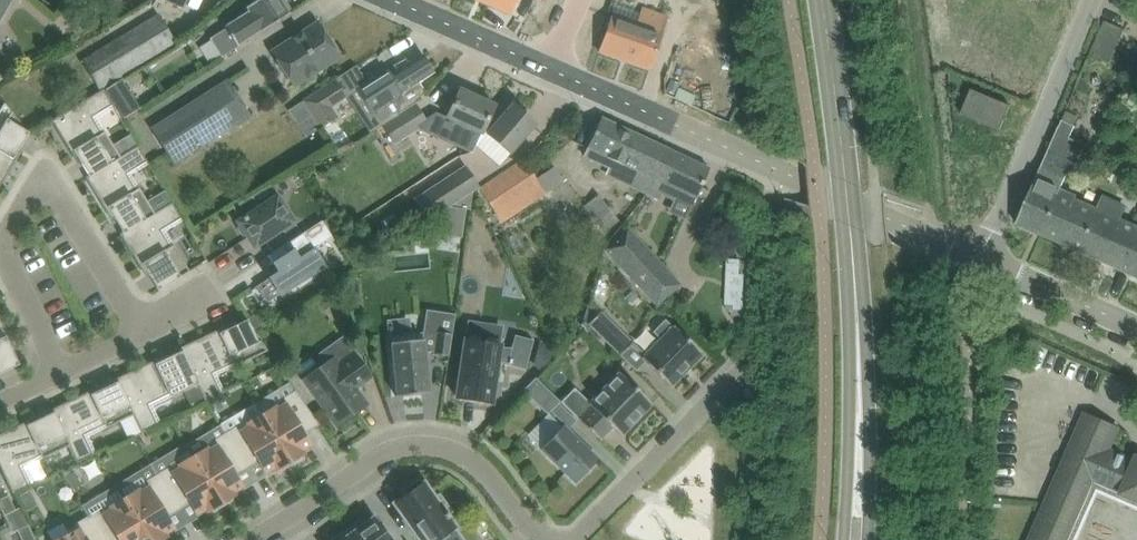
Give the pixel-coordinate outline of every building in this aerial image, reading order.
[(9,4),(2,0),(0,0),(0,19),(9,4)] [(183,9),(187,0),(161,0),(183,9)] [(209,39),(221,57),(288,15),(286,11),(290,9),(284,0),(279,0),(257,0),(246,7),(248,11),(224,27),(225,29),(209,39)] [(612,14),(599,52),(649,70),(667,18),(642,9),(637,22),(612,14)] [(82,61),(99,90),(176,43),(158,14),(82,61)] [(1105,21),(1091,53),(1103,59),(1107,60),(1110,61),(1124,30),(1105,21)] [(317,23),(273,51),(284,69),(293,83),(294,85),(301,81),(338,57),(336,53),(338,49),(332,40),(328,40),(317,23)] [(389,101),(398,113),(414,103),(425,92),(418,82),(433,73),(421,55),(391,74),(388,69),(357,89),(372,112),(389,101)] [(250,115),(226,78),(150,127),(173,164),(250,115)] [(120,79),(105,89),(124,119),(139,109),(120,79)] [(331,108),(346,97),(335,81),(303,103),(321,130),(338,117),(331,108)] [(85,177),(86,178),(138,146),(137,146),(120,157),(104,131),(101,133),(92,117),(111,105),(113,108),(114,107),(103,89),(51,121),(71,154),(74,152),(88,175),(85,177)] [(481,133),(482,131),(494,105),(459,89),(450,109),(447,118),(438,136),(453,142),(461,124),(481,133)] [(961,114),(1000,130),(1010,105),(971,89),(961,114)] [(16,159),(13,157),(28,133),(4,103),(3,104),(0,109),(0,186),(16,159)] [(414,103),(398,113),(399,115),(383,125),(395,143),(427,123),(414,103)] [(494,105),(482,131),(486,133),(510,153),(535,125),(532,122),(531,118),(527,114),(523,114),(511,104),(501,116),(493,109),(495,105),(494,105)] [(622,182),(646,193),(667,148),(601,117),(587,148),(629,168),(622,182)] [(1016,224),(1040,234),(1060,189),(1067,174),(1065,174),(1074,165),(1068,162),(1058,158),(1069,132),(1059,127),(1042,163),(1016,224)] [(119,234),(120,235),(172,203),(172,202),(154,213),(138,188),(136,190),(126,174),(145,162),(147,165),(149,164),(138,146),(86,178),(105,211),(108,209),(123,232),(119,234)] [(667,148),(646,193),(658,199),(660,193),(675,200),(677,196),(692,203),(709,168),(667,148)] [(479,189),(500,222),(545,193),(523,160),(479,189)] [(412,199),(427,221),(479,186),(464,164),(412,199)] [(236,179),(243,196),(256,191),(250,173),(236,179)] [(259,207),(236,222),(238,225),(238,228),(243,236),(246,237),(254,248),(265,241),(273,253),(302,234),(277,196),(269,185),(252,196),(259,207)] [(1040,234),(1136,277),(1136,228),(1086,205),(1073,200),(1075,195),(1060,189),(1040,234)] [(573,214),(595,241),(606,232),(605,231),(618,221),(598,196),(584,206),(583,206),(573,214)] [(732,197),(731,222),(744,223),(744,200),(741,197),(732,197)] [(172,203),(120,235),(140,267),(143,266),(158,290),(189,271),(173,245),(170,246),(160,230),(180,219),(182,221),(183,221),(172,203)] [(273,253),(268,256),(278,272),(269,278),(280,295),(324,266),(314,250),(332,237),(322,221),(303,233),(302,234),(273,253)] [(606,250),(644,291),(656,305),(679,284),(628,229),(606,250)] [(744,308),(745,257),(726,256),(724,307),(744,308)] [(433,352),(433,354),(449,356),(455,315),(427,311),(423,340),(391,343),(396,397),(429,393),(425,353),(433,352)] [(588,324),(620,356),(633,342),(601,311),(588,324)] [(19,365),(6,338),(9,337),(0,317),(0,373),(19,365)] [(652,332),(660,340),(642,358),(670,386),(701,354),(673,326),(673,327),(665,319),(652,332)] [(219,329),(180,348),(206,401),(224,392),(224,391),(221,392),(212,374),(233,363),(234,366),(267,351),(247,320),(221,332),(219,329)] [(525,369),(533,340),(515,335),(511,348),(500,347),(500,346),(465,340),(456,398),(491,403),(497,362),(507,364),(507,365),(525,369)] [(325,364),(303,379),(337,427),(367,405),(355,388),(360,384),(361,386),(372,378),(343,337),(318,355),(325,364)] [(155,360),(116,379),(141,432),(160,423),(159,421),(156,423),(147,404),(169,394),(170,397),(197,384),(205,401),(206,401),(180,348),(179,348),(181,351),(156,363),(155,360)] [(561,402),(599,439),(611,427),(621,436),(652,404),(619,372),(589,403),(574,388),(561,402)] [(523,390),(547,414),(560,401),(535,378),(523,390)] [(91,391),(52,409),(77,463),(96,454),(95,452),(92,454),(83,435),(105,425),(106,428),(133,415),(141,432),(116,379),(115,379),(117,382),(92,394),(91,391)] [(275,406),(261,415),(291,464),(300,459),(301,455),(304,453),(302,451),(311,446),(304,434),(319,425),(295,391),(281,399),(284,405),(277,409),(275,406)] [(52,409),(51,410),(53,413),(28,425),(27,421),(0,434),(0,468),(12,494),(32,484),(31,483),(28,484),(19,466),(40,455),(42,459),(68,446),(77,463),(52,409)] [(1120,428),(1083,412),(1027,539),(1077,539),(1098,493),(1136,510),(1136,454),(1135,453),(1133,457),(1112,448),(1120,428)] [(238,425),(225,433),(247,468),(258,461),(265,473),(274,468),(275,470),(278,469),(282,469),(291,464),(261,415),(247,424),(249,426),(241,430),(238,425)] [(541,448),(576,482),(598,460),(562,426),(541,448)] [(207,448),(193,457),(222,506),(231,500),(232,497),(235,495),(234,492),(242,487),(235,475),(247,468),(225,433),(212,441),(215,446),(208,451),(207,448)] [(170,467),(157,474),(178,510),(190,503),(197,515),(205,509),(207,512),(210,510),(213,511),(222,506),(193,457),(179,465),(180,468),(173,472),(170,467)] [(73,472),(65,477),(73,488),(81,483),(73,472)] [(124,498),(149,539),(163,539),(164,538),(167,536),(165,534),(174,529),(167,517),(178,510),(157,474),(144,482),(147,488),(140,492),(138,490),(124,498)] [(395,503),(421,539),(461,539),(452,528),(453,527),(447,519),(450,517),(447,514),(451,511),(439,495),(433,499),(419,478),(402,490),(405,496),(395,503)] [(4,515),(15,510),(8,496),(0,499),(0,506),(4,515)] [(88,516),(103,539),(149,539),(124,498),(110,507),(111,509),(104,514),(101,508),(88,516)] [(88,516),(75,524),(78,529),(58,539),(103,539),(88,516)] [(347,531),(354,539),(388,539),(373,519),(365,525),(361,520),(347,531)] [(22,539),(31,539),(34,539),(27,525),(17,530),(22,539)] [(347,531),(334,539),(354,539),(347,531)]
